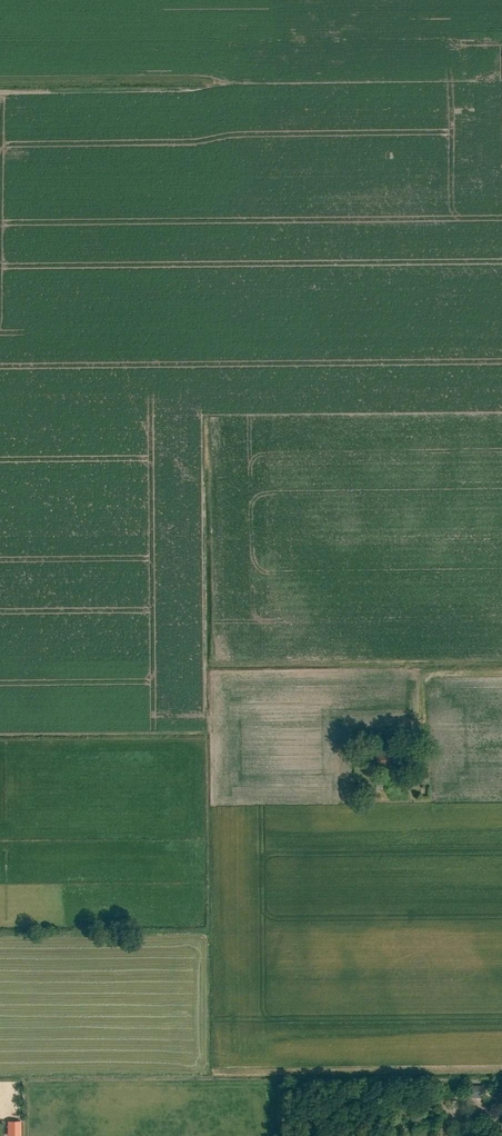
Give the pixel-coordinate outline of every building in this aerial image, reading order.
[(399,730),(386,731),(387,748),(396,747),(395,737),(399,737),(399,730)] [(486,1087),(471,1086),(471,1098),(486,1098),(486,1087)]
